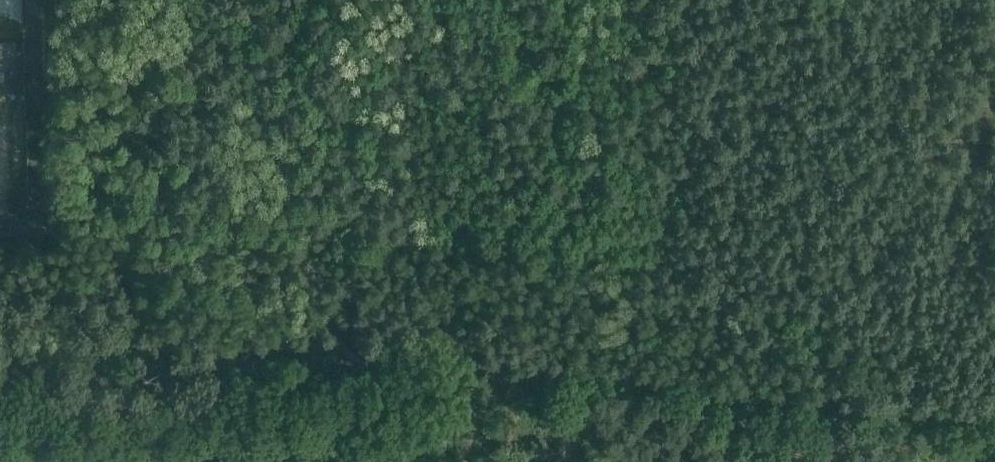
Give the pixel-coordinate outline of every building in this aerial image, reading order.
[(0,43),(0,70),(5,70),(5,68),(17,68),(16,42),(0,43)] [(583,445),(573,439),(569,446),(578,452),(583,445)]
